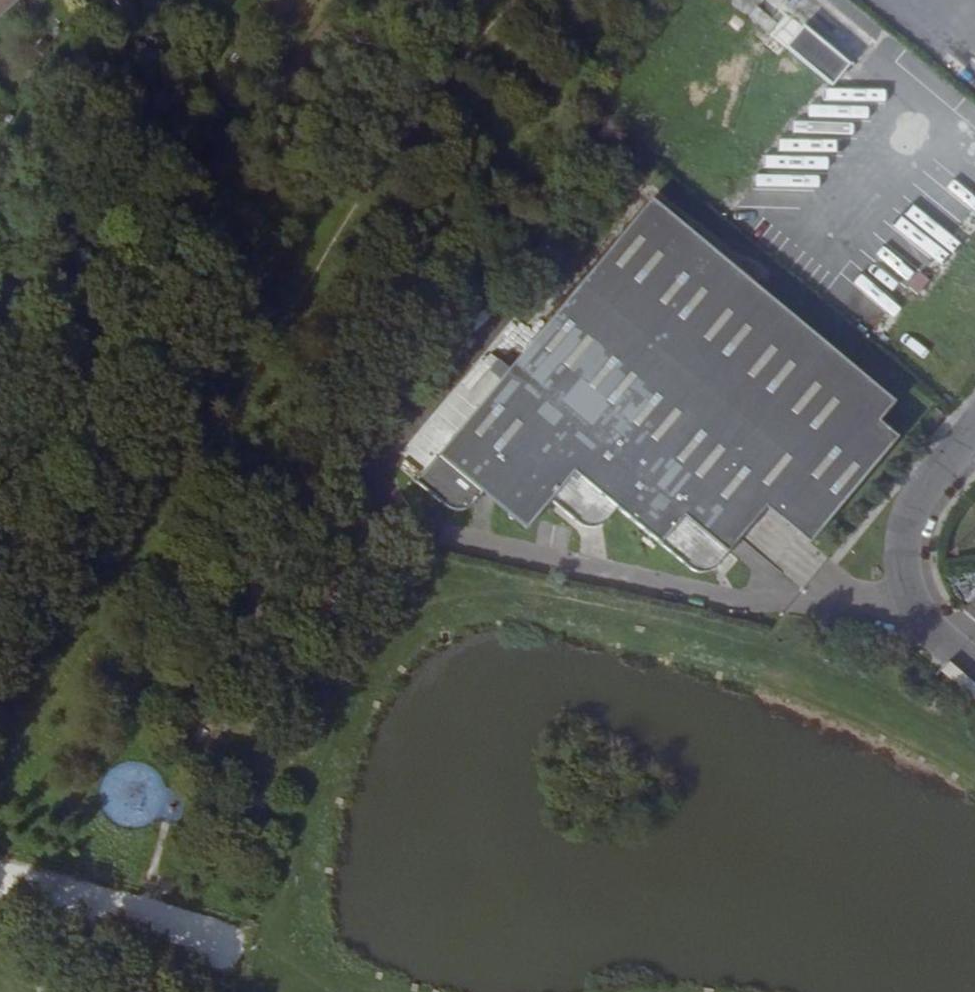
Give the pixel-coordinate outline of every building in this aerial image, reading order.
[(29,0),(0,0),(0,28),(29,0)] [(756,9),(750,20),(772,30),(777,18),(756,9)] [(808,22),(786,47),(831,88),(854,63),(808,22)] [(901,398),(764,284),(656,190),(425,479),(454,501),(475,498),(486,486),(526,519),(552,490),(587,520),(606,518),(621,501),(696,564),(716,563),(769,502),(812,539),(902,432),(885,418),(901,398)] [(181,922),(184,906),(144,901),(140,927),(175,933),(172,951),(242,961),(247,925),(209,919),(208,925),(181,922)]
